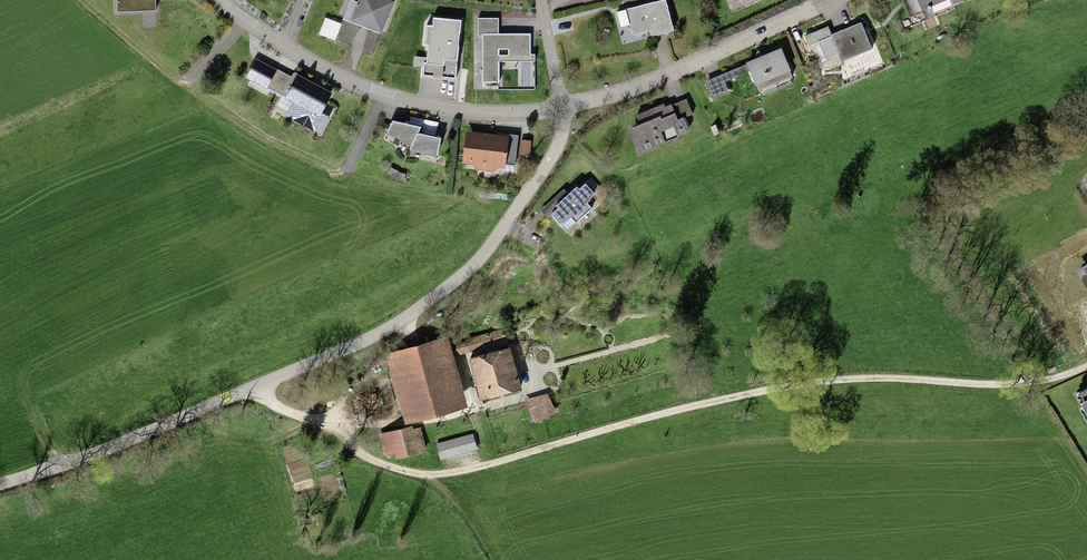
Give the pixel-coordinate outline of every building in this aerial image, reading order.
[(117,12),(155,11),(155,0),(117,0),(117,12)] [(350,21),(382,33),(394,2),(389,0),(358,0),(350,21)] [(665,0),(626,10),(630,25),(633,36),(649,31),(651,36),(674,31),(665,0)] [(949,0),(902,0),(909,17),(922,13),(921,11),(949,0)] [(626,10),(617,12),(621,28),(630,25),(626,10)] [(456,79),(460,21),(433,19),(433,26),(427,25),(425,45),(427,45),(426,58),(415,57),(414,67),(423,68),(422,77),(456,79)] [(498,19),(478,19),(478,36),(482,36),(481,84),(497,84),(498,62),(536,62),(536,56),(530,56),(530,34),(498,34),(498,19)] [(828,27),(805,36),(811,50),(821,46),(823,52),(835,48),(840,62),(872,49),(862,23),(831,35),(828,27)] [(782,48),(746,63),(746,65),(705,82),(713,100),(729,94),(725,82),(750,72),(758,91),(793,76),(782,48)] [(277,70),(256,59),(245,78),(267,89),(277,70)] [(297,80),(276,69),(266,87),(288,98),(297,80)] [(292,102),(286,116),(321,136),(330,117),(323,114),(333,94),(298,76),(286,99),(292,102)] [(633,129),(643,151),(689,132),(684,118),(693,114),(686,99),(666,107),(664,104),(637,116),(641,126),(633,129)] [(421,127),(393,121),(387,133),(388,133),(387,135),(412,147),(421,127)] [(497,135),(466,132),(462,164),(473,165),(477,170),(494,172),(499,168),(506,168),(506,165),(516,166),(519,136),(497,133),(497,135)] [(437,157),(441,139),(417,133),(409,151),(437,157)] [(531,141),(521,140),(519,155),(530,156),(531,141)] [(558,209),(553,214),(563,225),(571,218),(576,222),(592,208),(588,203),(594,194),(602,189),(592,178),(579,191),(576,188),(556,206),(558,209)] [(1077,272),(1086,288),(1086,266),(1077,272)] [(451,346),(454,357),(507,344),(502,329),(451,346)] [(451,346),(449,337),(386,354),(405,426),(468,409),(454,357),(451,346)] [(510,348),(468,360),(481,403),(523,391),(510,348)] [(1076,396),(1083,409),(1080,411),(1086,424),(1086,390),(1076,396)] [(536,424),(556,414),(548,394),(525,400),(536,424)] [(412,427),(380,435),(387,451),(385,455),(394,454),(395,460),(428,452),(422,428),(413,429),(412,427)] [(473,434),(436,444),(441,460),(478,450),(473,434)]
